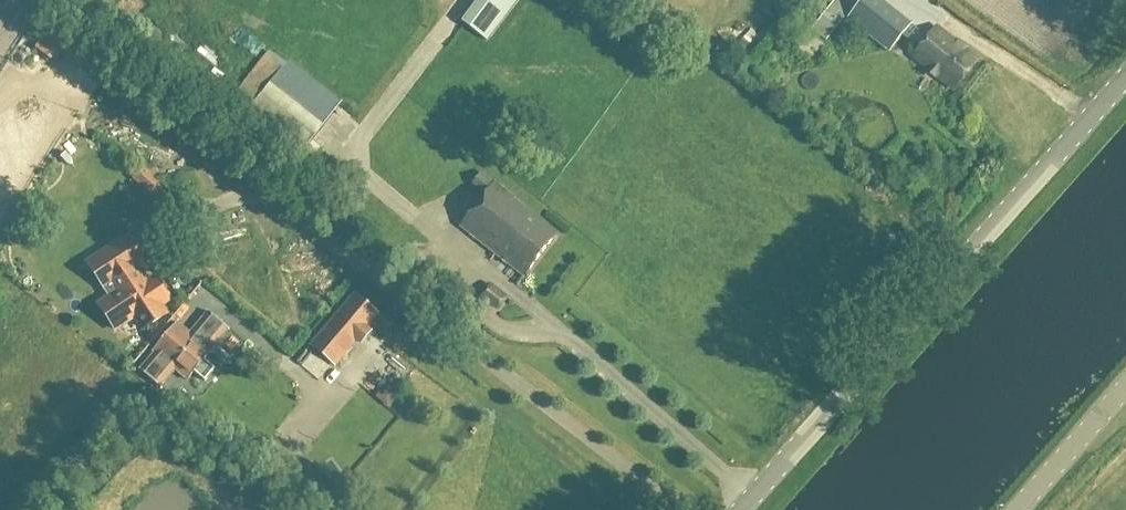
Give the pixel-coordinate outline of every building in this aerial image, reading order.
[(492,37),(517,0),(486,0),(470,23),(492,37)] [(912,25),(883,0),(862,0),(846,19),(889,52),(912,25)] [(836,28),(846,15),(831,4),(821,17),(836,28)] [(63,53),(80,67),(95,48),(57,17),(35,45),(56,62),(63,53)] [(954,90),(979,60),(939,27),(914,57),(954,90)] [(302,152),(310,142),(340,104),(288,63),(248,110),(302,152)] [(522,275),(554,236),(524,212),(527,208),(494,182),(460,225),(522,275)] [(128,238),(88,265),(105,289),(111,285),(118,295),(105,303),(122,329),(135,320),(142,331),(166,315),(135,269),(144,263),(128,238)] [(371,331),(367,328),(378,315),(353,294),(311,343),(336,364),(357,339),(361,343),(371,331)] [(154,351),(155,352),(139,370),(159,387),(175,370),(187,380),(194,372),(205,382),(215,370),(205,361),(212,352),(211,351),(230,330),(210,312),(191,334),(179,323),(154,351)]
